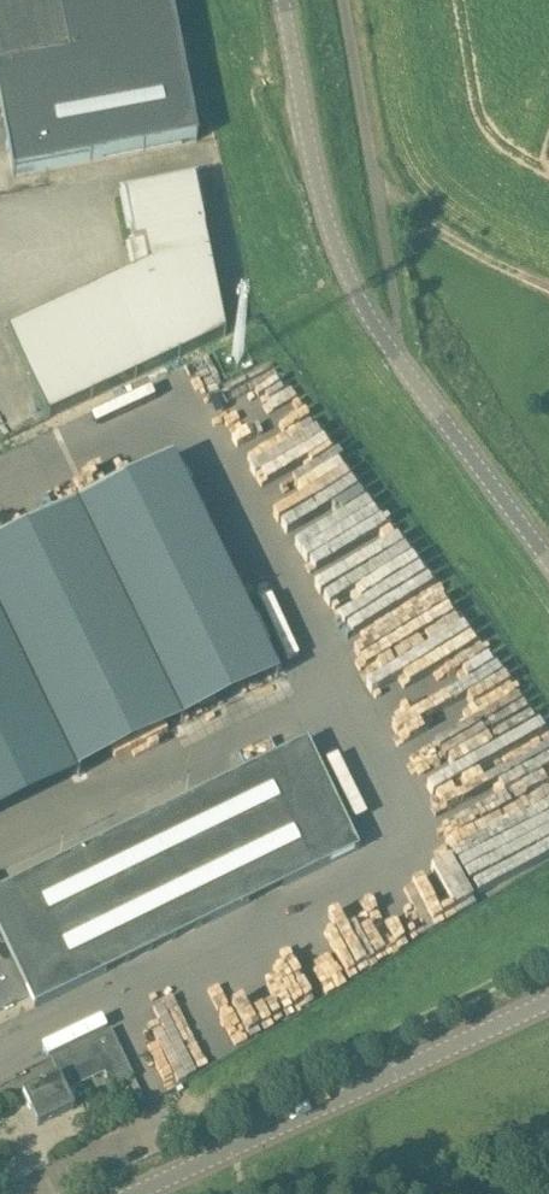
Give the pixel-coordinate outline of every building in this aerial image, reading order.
[(0,75),(0,112),(12,176),(89,161),(196,140),(169,0),(59,0),(71,61),(0,75)] [(71,61),(59,0),(0,0),(0,75),(71,61)] [(47,418),(225,335),(193,180),(123,194),(132,240),(128,241),(134,272),(6,331),(47,418)] [(169,459),(82,502),(189,717),(277,674),(169,459)] [(460,621),(437,633),(443,645),(450,641),(453,646),(469,639),(460,621)] [(524,691),(513,669),(500,676),(496,669),(468,683),(474,695),(460,702),(468,718),(524,691)] [(358,848),(305,740),(64,857),(57,843),(30,856),(37,871),(10,884),(6,875),(0,878),(0,1009),(29,995),(35,1006),(358,848)] [(134,1076),(110,1028),(50,1057),(58,1074),(22,1091),(37,1124),(74,1107),(66,1091),(104,1072),(111,1086),(134,1076)]
